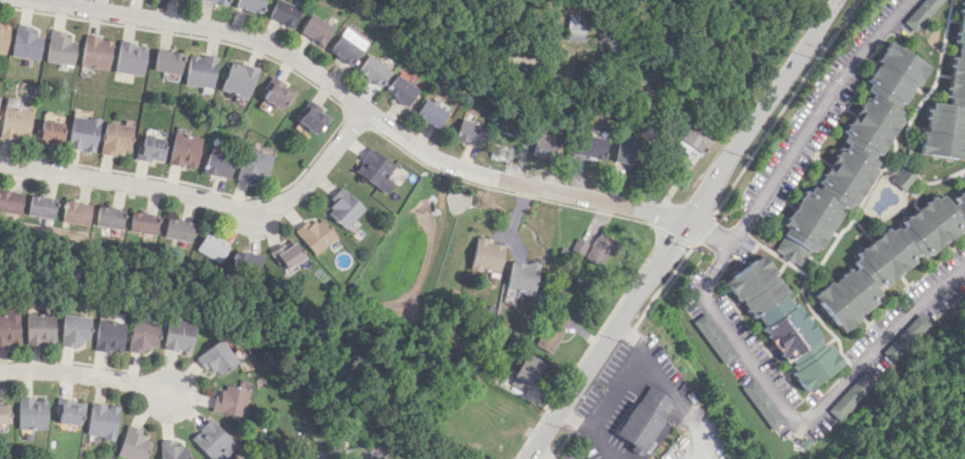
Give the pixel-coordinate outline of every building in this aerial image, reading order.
[(264,0),(236,0),(234,6),(260,14),(264,0)] [(299,7),(280,0),(274,0),(268,18),(292,27),(299,7)] [(943,0),(921,0),(901,20),(912,31),(943,0)] [(963,1),(959,1),(954,42),(957,42),(956,56),(951,55),(946,103),(928,101),(925,130),(920,129),(918,154),(963,159),(964,146),(964,0),(963,0),(963,1)] [(322,44),(332,26),(308,13),(299,33),(322,44)] [(579,24),(573,24),(573,16),(562,16),(561,39),(578,40),(579,24)] [(0,22),(0,52),(7,53),(11,23),(0,22)] [(40,60),(45,35),(32,33),(33,26),(19,23),(13,55),(40,60)] [(328,52),(351,65),(366,40),(343,27),(328,52)] [(78,39),(66,38),(67,31),(51,29),(48,61),(76,64),(78,39)] [(86,36),(82,67),(110,69),(113,39),(86,36)] [(116,71),(143,76),(149,46),(121,41),(116,71)] [(924,60),(883,43),(864,90),(863,89),(841,144),(836,142),(817,191),(801,185),(784,228),(783,227),(773,254),(801,264),(808,247),(820,252),(839,205),(854,211),(874,160),(878,161),(900,107),(904,109),(924,60)] [(154,69),(179,74),(184,54),(158,48),(154,69)] [(213,89),(218,58),(190,53),(185,84),(213,89)] [(390,67),(364,55),(356,74),(381,86),(390,67)] [(222,91),(249,98),(257,68),(229,61),(222,91)] [(404,106),(417,90),(397,74),(384,90),(404,106)] [(282,110),(293,89),(271,77),(259,98),(282,110)] [(447,109),(423,98),(414,117),(438,128),(447,109)] [(297,121),(315,135),(329,117),(311,103),(297,121)] [(32,109),(4,106),(1,136),(29,139),(32,109)] [(43,120),(43,128),(37,128),(37,143),(64,144),(65,115),(50,115),(50,120),(43,120)] [(96,152),(102,120),(74,115),(68,147),(96,152)] [(478,145),(483,124),(458,118),(454,140),(478,145)] [(132,154),(135,125),(106,122),(104,151),(132,154)] [(710,136),(687,124),(678,140),(701,152),(710,136)] [(558,136),(536,131),(531,154),(553,159),(558,136)] [(198,168),(205,138),(177,132),(171,163),(198,168)] [(575,154),(601,159),(606,138),(579,133),(575,154)] [(168,137),(143,135),(140,159),(166,161),(168,137)] [(613,162),(635,165),(638,141),(616,138),(613,162)] [(490,156),(510,160),(512,147),(492,143),(490,156)] [(239,179),(254,182),(255,177),(267,180),(274,155),(247,148),(239,179)] [(387,177),(395,163),(367,148),(353,173),(386,191),(392,181),(387,177)] [(232,177),(236,157),(210,152),(206,172),(232,177)] [(903,192),(917,178),(903,165),(890,179),(903,192)] [(365,206),(340,187),(331,199),(336,202),(327,213),(348,229),(365,206)] [(953,197),(953,204),(948,203),(942,197),(931,197),(900,221),(900,228),(886,228),(854,253),(854,269),(846,269),(830,282),(828,281),(811,295),(840,331),(875,303),(876,285),(883,285),(913,262),(913,254),(927,254),(957,231),(957,223),(963,224),(964,227),(964,187),(953,197)] [(0,189),(0,210),(21,214),(26,194),(0,189)] [(58,197),(32,196),(31,215),(57,216),(58,197)] [(92,223),(93,203),(66,202),(65,222),(92,223)] [(127,228),(127,208),(101,207),(101,227),(127,228)] [(162,214),(135,212),(133,231),(160,234),(162,214)] [(316,254),(338,238),(321,214),(299,230),(316,254)] [(194,242),(198,223),(172,217),(167,237),(194,242)] [(200,251),(225,262),(233,243),(208,232),(200,251)] [(598,234),(596,237),(589,234),(586,242),(576,238),(570,251),(605,266),(615,241),(598,234)] [(498,273),(504,244),(475,238),(469,267),(498,273)] [(299,263),(306,259),(297,240),(276,250),(288,275),(302,268),(299,263)] [(264,253),(236,252),(236,273),(263,274),(264,253)] [(725,279),(757,328),(759,327),(783,363),(784,362),(802,390),(837,367),(774,271),(773,272),(762,255),(725,279)] [(567,316),(547,309),(534,345),(554,352),(567,316)] [(14,344),(14,310),(0,311),(0,315),(0,345),(14,344)] [(50,344),(50,313),(22,313),(21,344),(50,344)] [(88,317),(59,314),(56,345),(74,347),(75,339),(85,340),(88,317)] [(189,353),(195,322),(167,317),(161,347),(189,353)] [(119,353),(122,321),(94,319),(91,350),(119,353)] [(157,323),(129,320),(126,352),(140,353),(141,347),(154,348),(157,323)] [(236,361),(219,339),(194,357),(203,370),(209,367),(215,376),(236,361)] [(508,382),(525,392),(542,362),(526,352),(508,382)] [(845,410),(873,384),(862,373),(834,399),(845,410)] [(739,386),(769,430),(782,421),(752,378),(739,386)] [(248,382),(236,379),(235,387),(222,383),(218,397),(212,395),(208,410),(239,417),(248,382)] [(674,401),(647,384),(614,435),(642,452),(674,401)] [(13,429),(41,429),(40,397),(12,398),(13,429)] [(51,422),(76,425),(79,402),(54,398),(51,422)] [(114,407),(86,402),(81,435),(109,439),(114,407)] [(206,458),(218,458),(233,445),(207,418),(186,438),(206,458)] [(125,458),(141,458),(148,440),(135,436),(137,429),(123,424),(112,454),(125,458)] [(184,446),(171,446),(171,440),(156,440),(156,458),(184,458),(184,446)]
